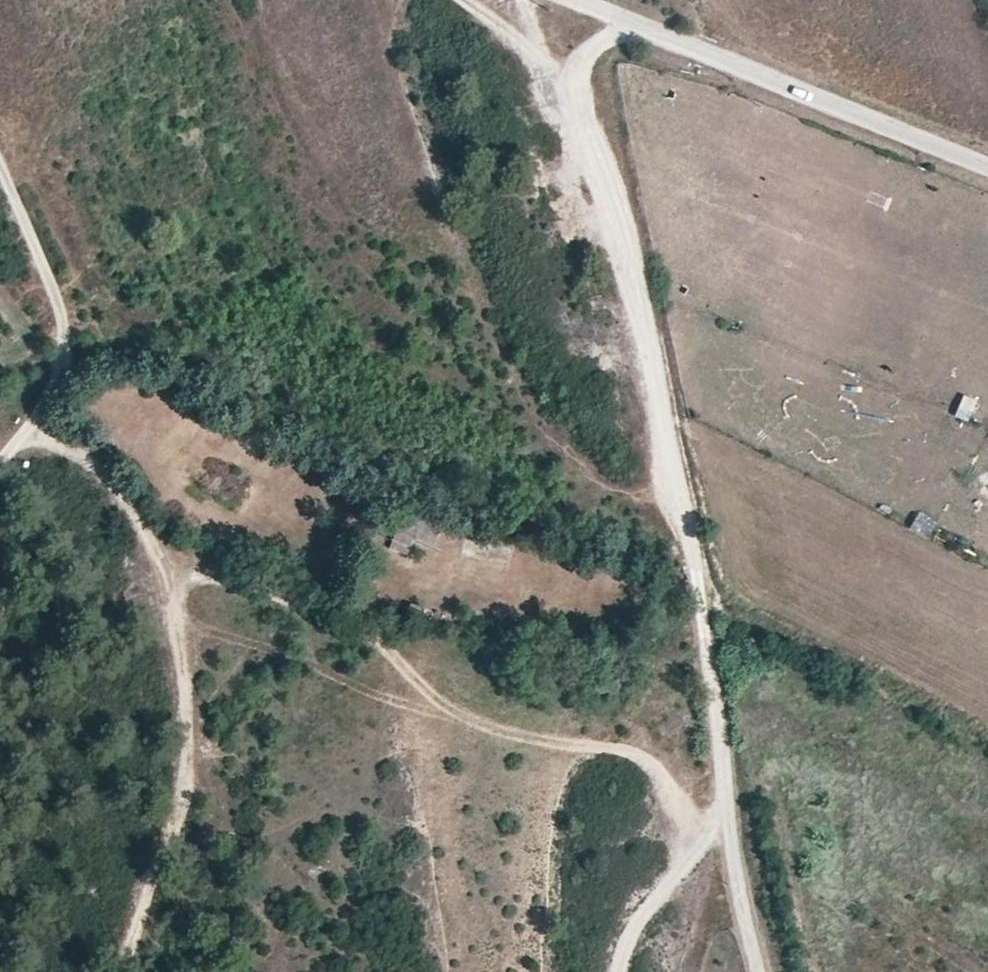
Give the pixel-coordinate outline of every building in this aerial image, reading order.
[(961,396),(956,419),(972,423),(978,400),(961,396)]
